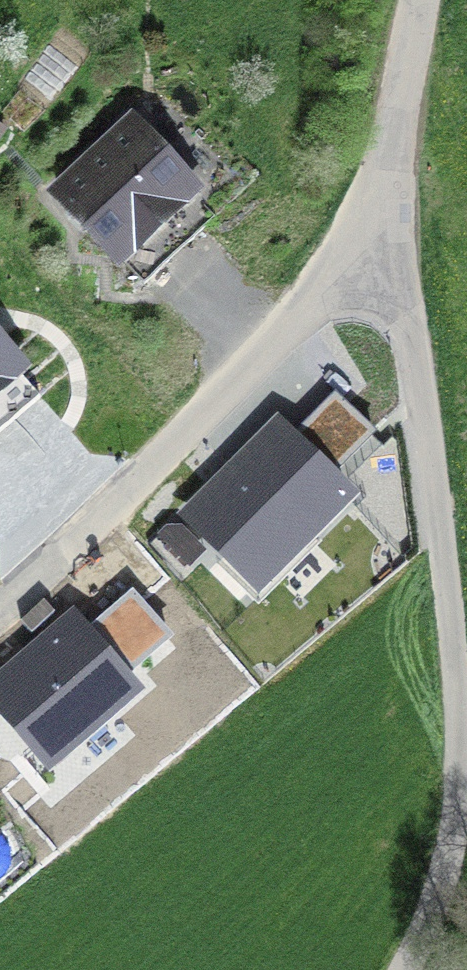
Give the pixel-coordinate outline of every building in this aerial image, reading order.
[(214,195),(146,122),(53,207),(121,280),(214,195)] [(20,368),(0,344),(0,385),(20,368)] [(278,429),(186,518),(227,560),(240,548),(269,578),(350,499),(329,478),(373,435),(344,405),(298,450),(278,429)] [(0,671),(0,711),(50,771),(149,690),(134,671),(175,637),(134,587),(92,621),(79,605),(0,671)]
